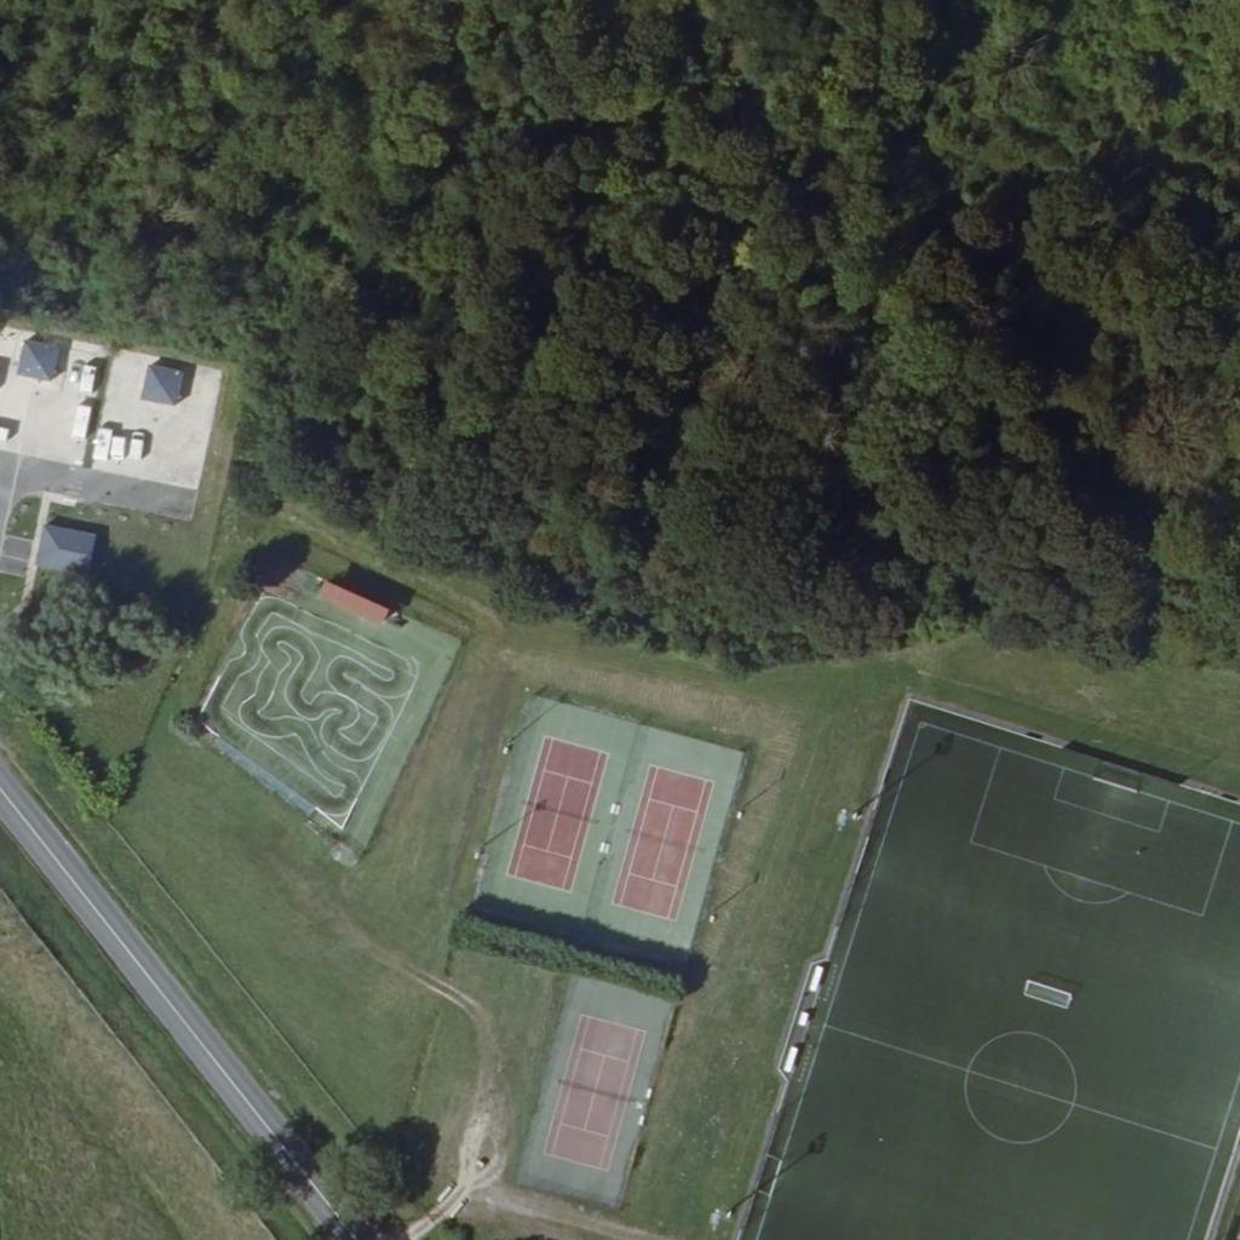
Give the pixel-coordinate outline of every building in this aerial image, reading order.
[(25,336),(19,372),(54,378),(61,342),(25,336)] [(149,362),(143,396),(179,403),(185,368),(149,362)] [(36,562),(88,574),(98,531),(46,519),(36,562)] [(341,584),(335,602),(386,617),(391,599),(341,584)]
